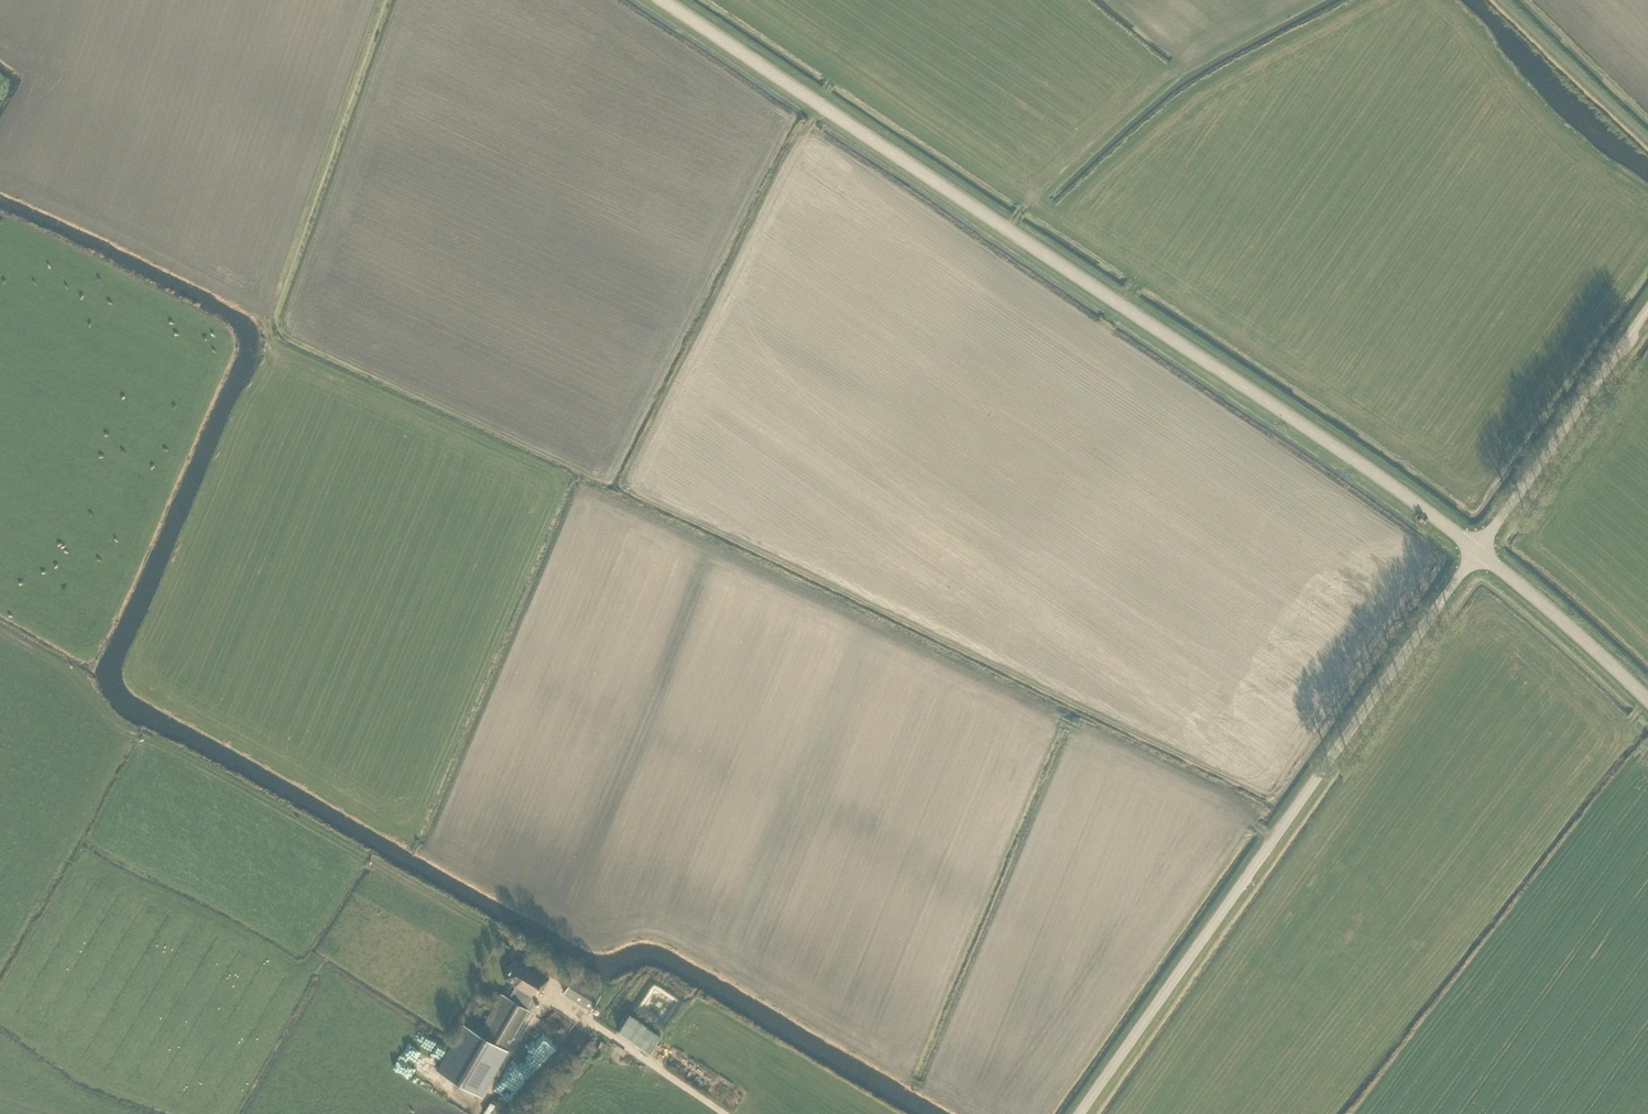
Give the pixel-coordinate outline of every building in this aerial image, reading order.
[(529,964),(527,966),(515,959),(504,977),(515,983),(513,986),(515,987),(509,997),(501,992),(478,1032),(463,1023),(436,1068),(481,1095),(508,1050),(506,1048),(549,976),(529,964)] [(591,1010),(601,995),(573,978),(563,993),(591,1010)] [(652,1048),(662,1031),(628,1012),(619,1029),(652,1048)]
